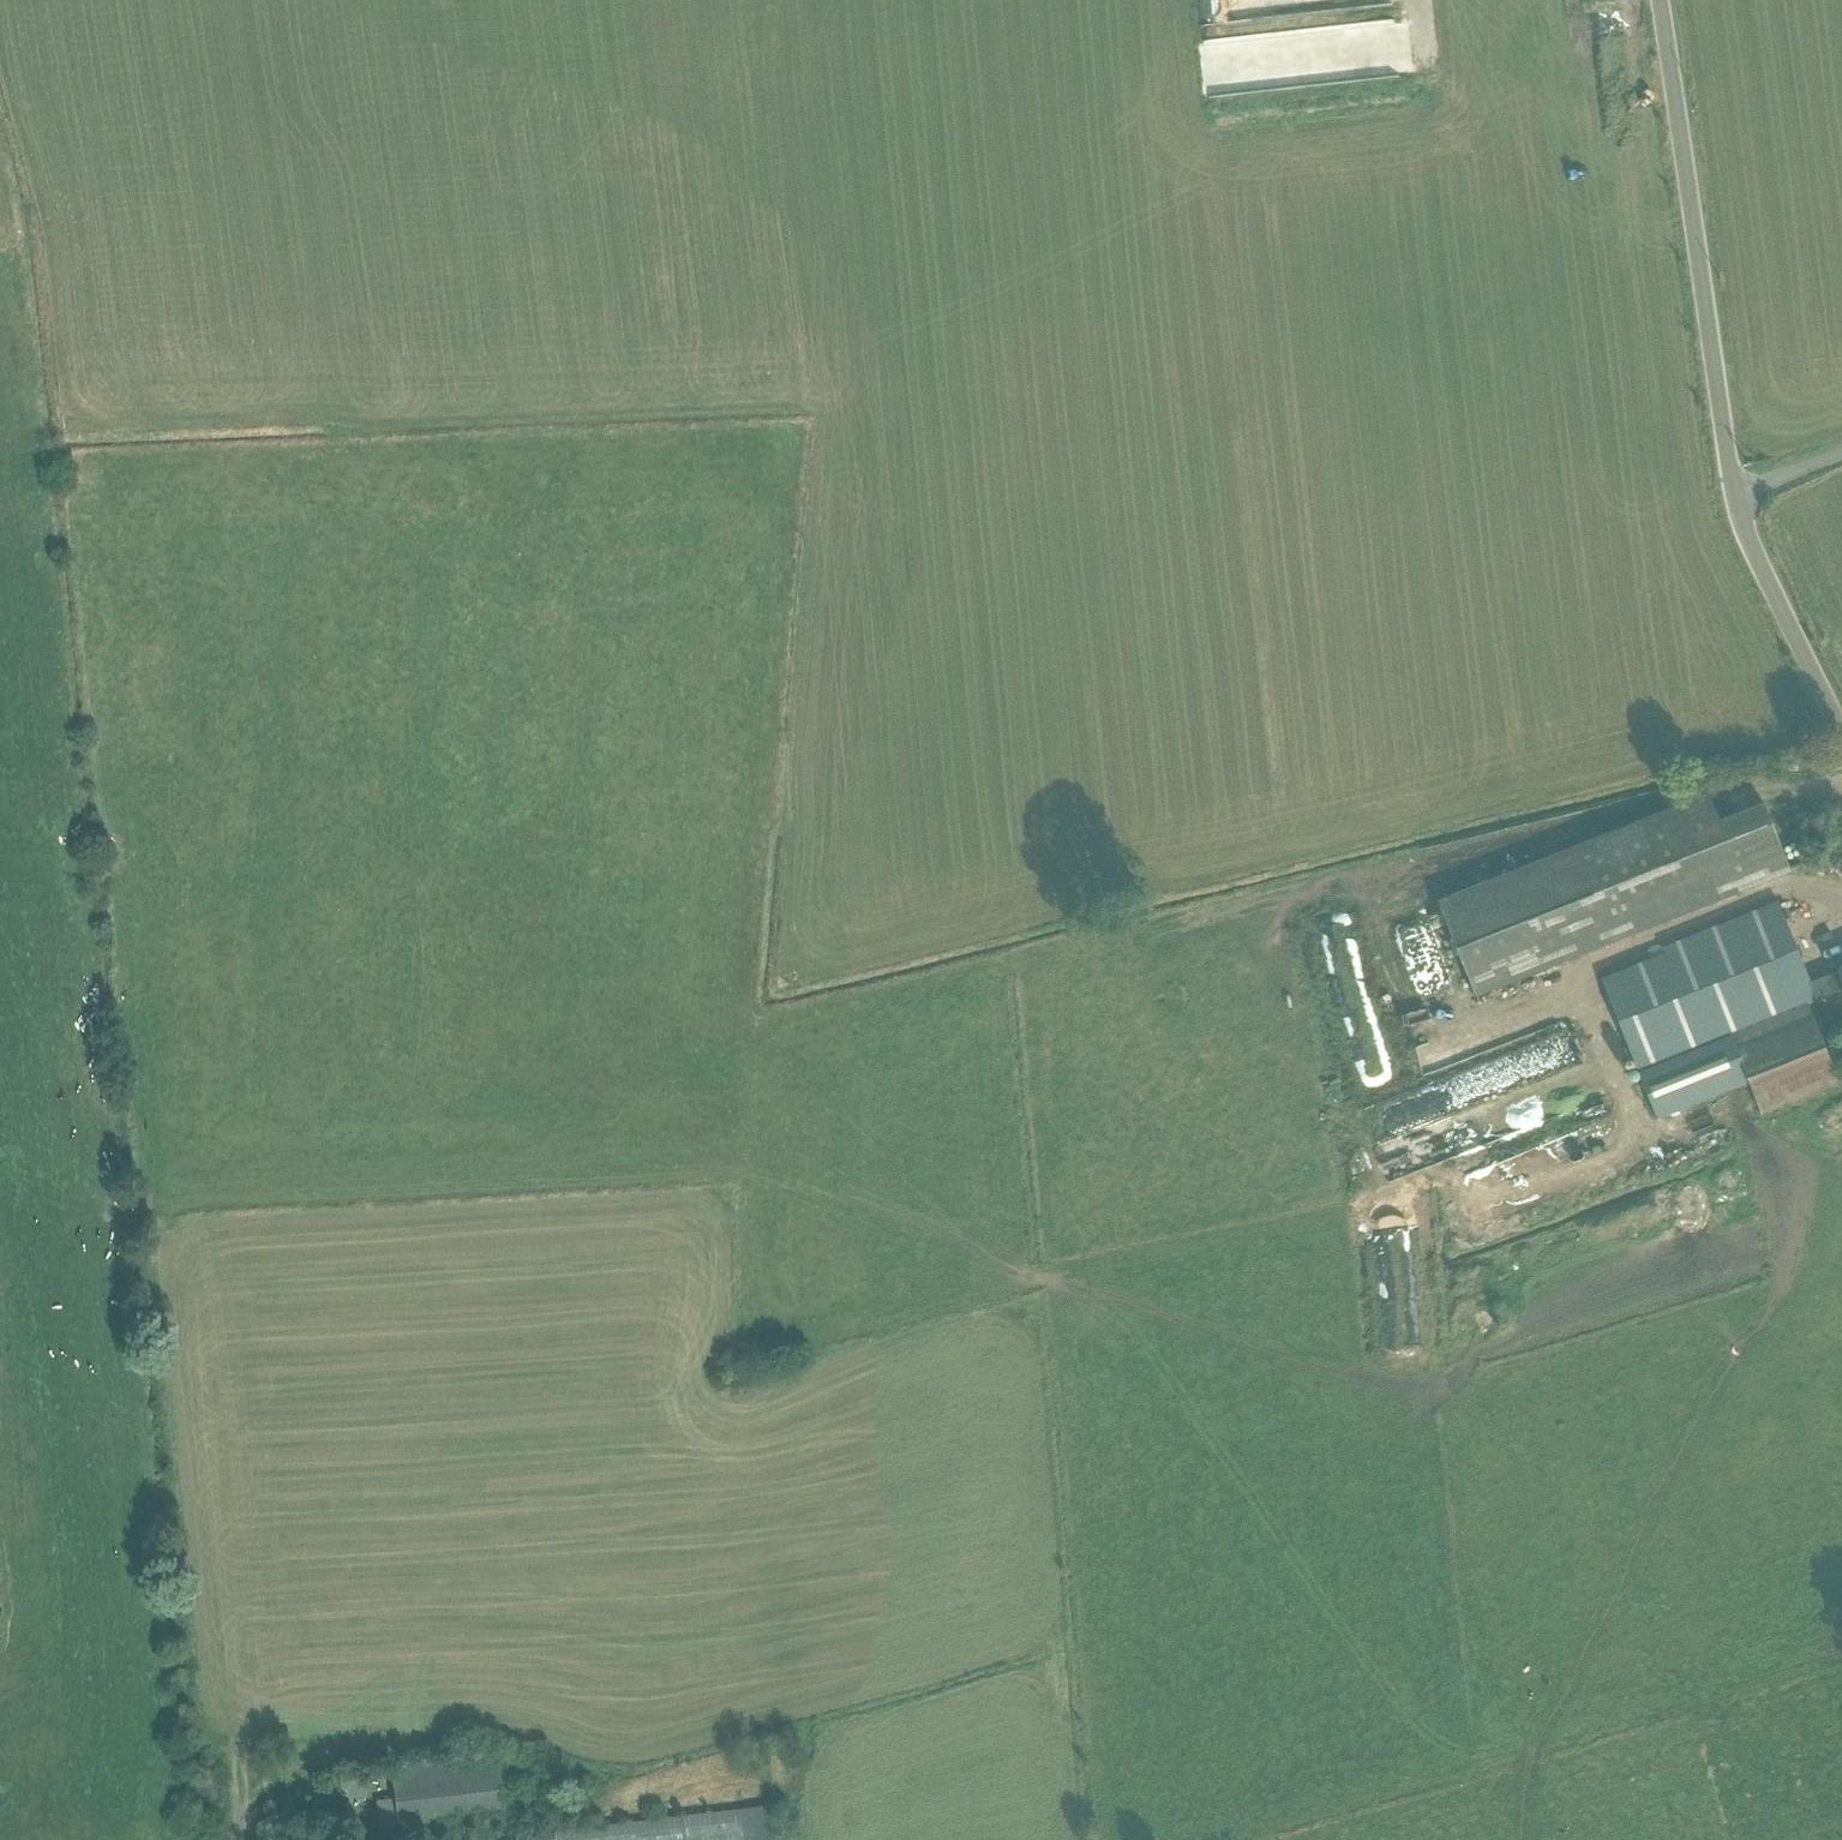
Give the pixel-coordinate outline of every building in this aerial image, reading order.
[(1257,0),(1217,0),(1218,26),(1258,25),(1257,0)] [(1347,11),(1383,10),(1382,0),(1347,0),(1347,11)] [(1422,27),(1283,41),(1284,47),(1268,48),(1269,61),(1321,55),(1323,82),(1427,71),(1422,27)] [(1784,794),(1461,905),(1488,982),(1810,871),(1784,794)] [(1838,995),(1841,1005),(1841,958),(1812,971),(1782,896),(1663,944),(1668,958),(1606,983),(1643,1074),(1838,995)] [(1749,1043),(1773,1109),(1841,1084),(1841,1070),(1823,1017),(1749,1043)] [(1558,1048),(1387,1095),(1390,1106),(1377,1110),(1386,1143),(1398,1140),(1407,1172),(1542,1135),(1535,1108),(1526,1111),(1520,1089),(1565,1076),(1558,1048)] [(1494,1205),(1499,1216),(1516,1209),(1512,1197),(1494,1205)] [(507,1766),(411,1771),(414,1832),(510,1826),(507,1766)] [(458,1839),(741,1839),(737,1805),(458,1839)]
